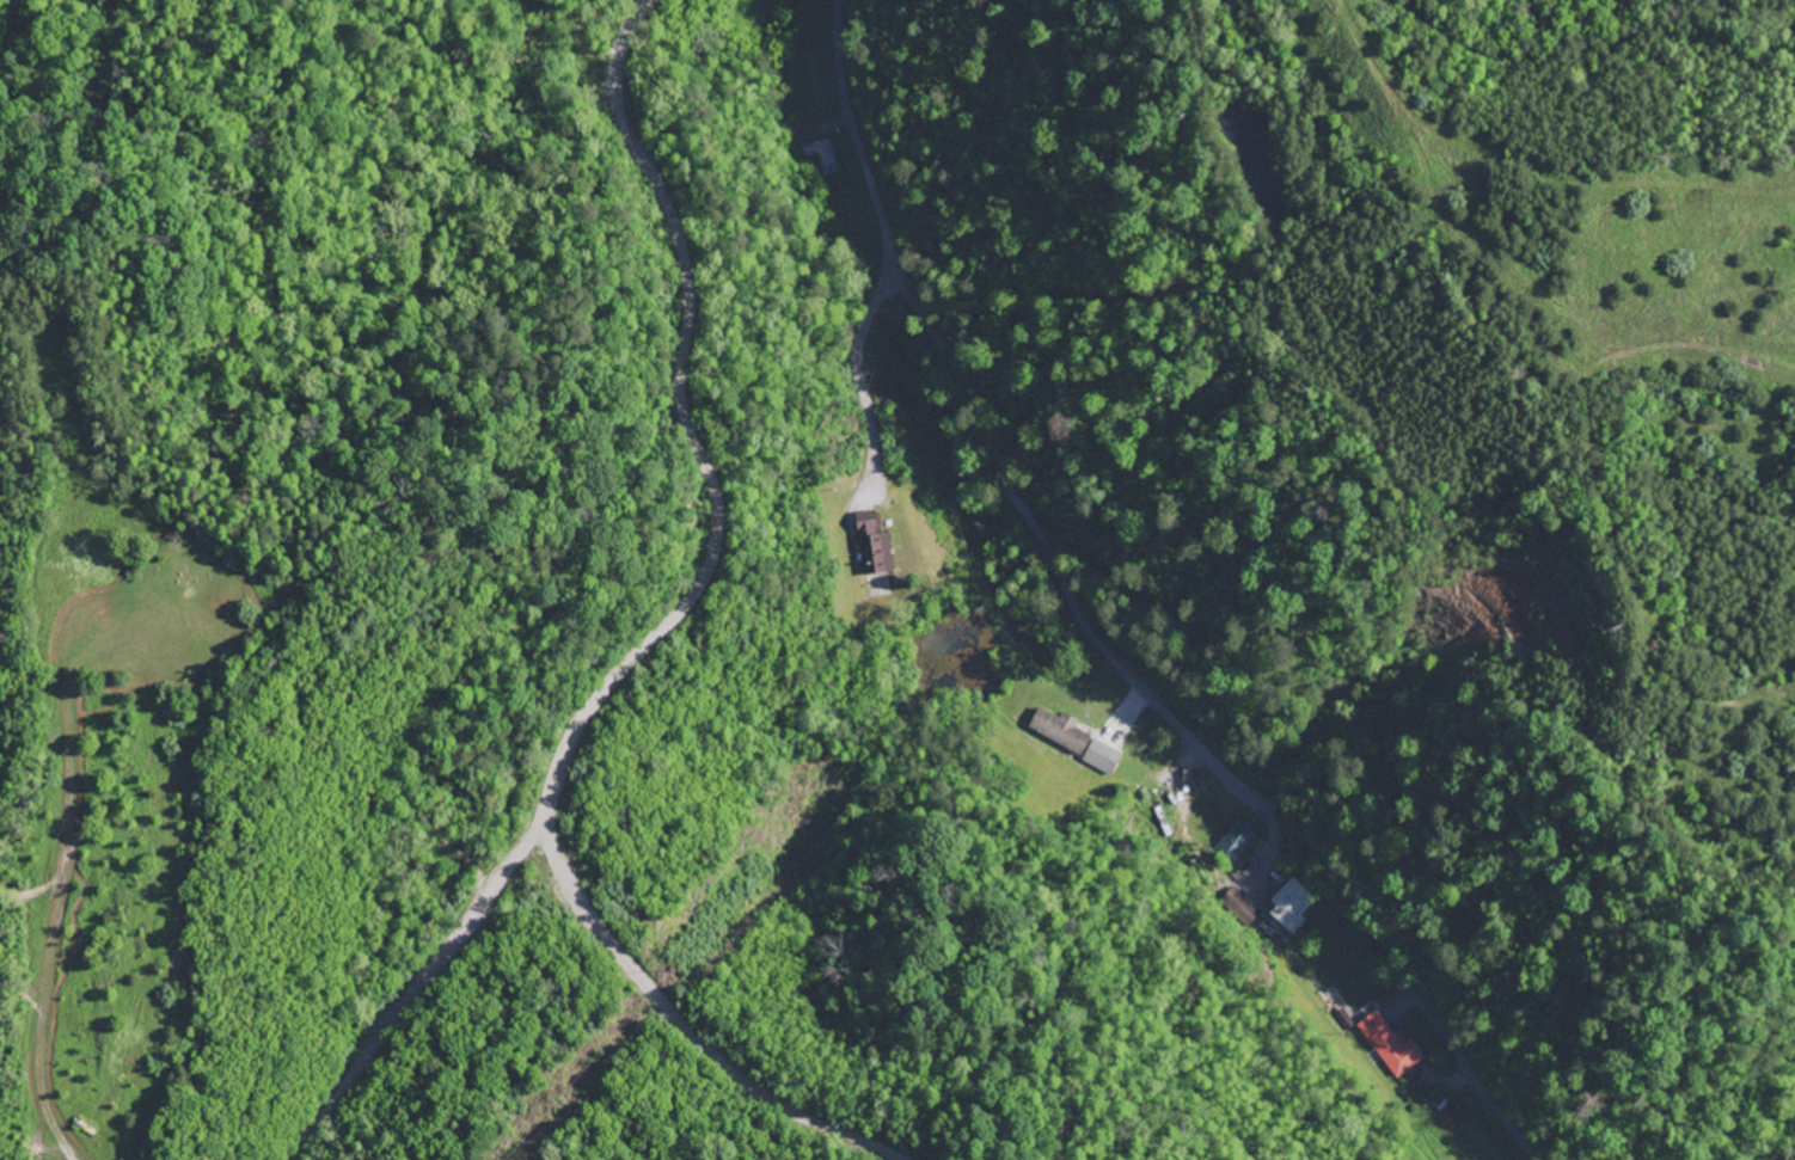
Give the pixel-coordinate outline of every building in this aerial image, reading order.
[(840,174),(831,139),(802,147),(806,161),(818,158),(823,178),(840,174)] [(857,516),(866,579),(897,574),(892,535),(881,537),(878,513),(857,516)] [(1030,731),(1115,776),(1125,756),(1078,731),(1082,724),(1065,715),(1062,721),(1041,710),(1030,731)] [(1236,865),(1260,840),(1241,822),(1217,848),(1236,865)] [(1302,917),(1317,903),(1295,880),(1267,907),(1295,936),(1308,923),(1302,917)] [(1221,903),(1249,930),(1263,915),(1234,889),(1221,903)] [(1395,1080),(1428,1061),(1416,1039),(1401,1048),(1382,1014),(1363,1025),(1395,1080)]
